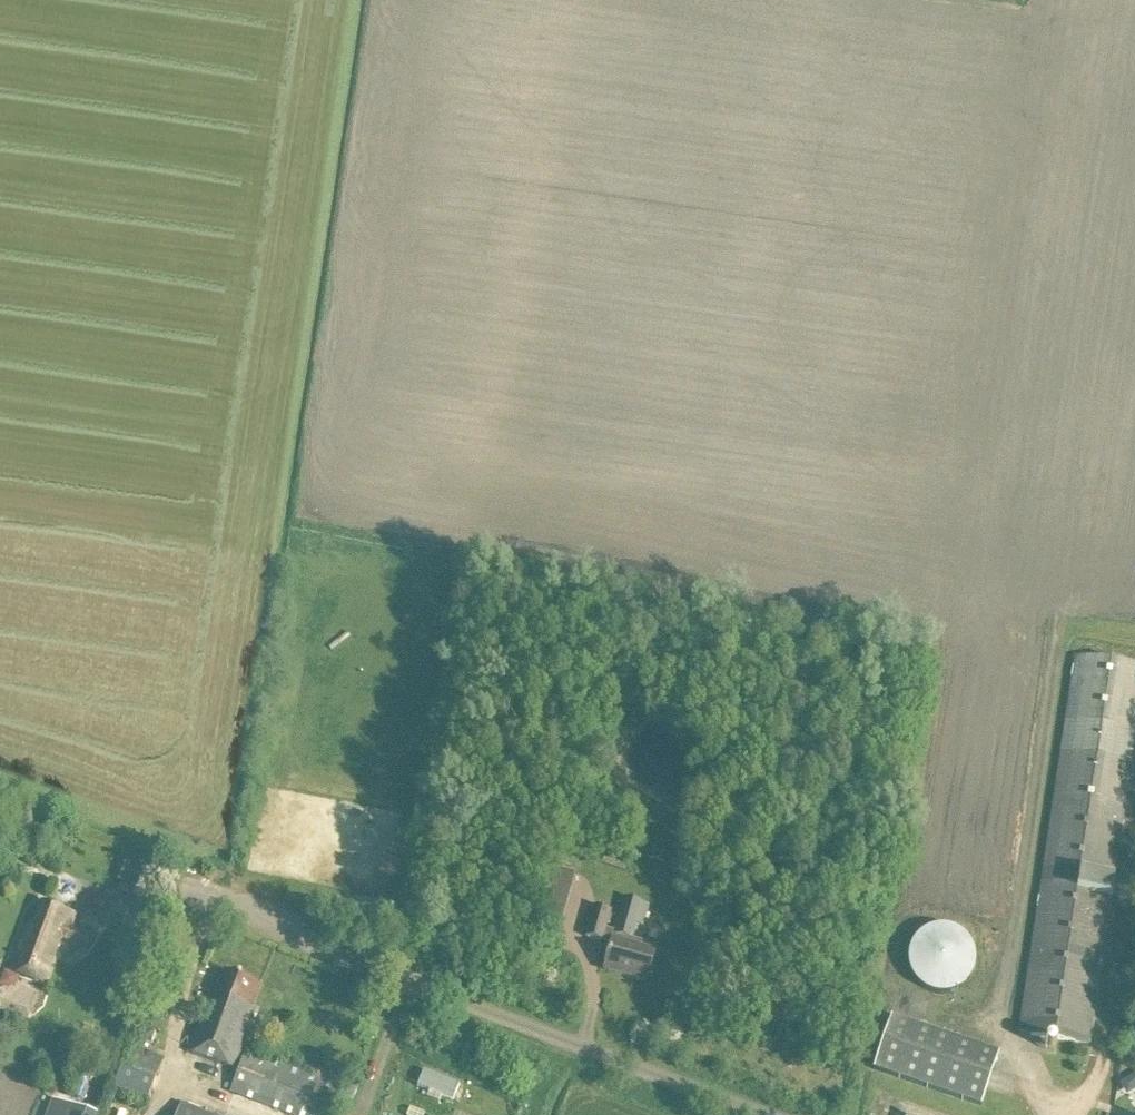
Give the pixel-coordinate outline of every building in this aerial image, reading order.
[(1068,724),(1021,1036),(1088,1048),(1134,735),(1134,668),(1078,659),(1068,724)] [(128,856),(118,883),(145,893),(155,866),(128,856)] [(535,924),(559,930),(574,874),(550,867),(535,924)] [(604,973),(647,985),(655,955),(640,950),(642,945),(632,943),(636,927),(642,929),(648,908),(624,901),(614,935),(606,932),(610,917),(593,912),(585,940),(602,945),(603,941),(612,944),(604,973)] [(86,951),(90,940),(71,933),(76,920),(42,907),(34,929),(30,928),(13,975),(44,987),(61,942),(86,951)] [(938,997),(943,997),(949,996),(954,995),(958,993),(963,990),(966,986),(970,982),(972,978),(974,973),(975,968),(975,963),(975,958),(974,953),(972,948),(969,944),(965,940),(962,936),(957,934),(952,932),(947,930),(942,930),(937,930),(932,931),(927,933),(923,936),(919,939),(915,943),(912,947),(910,951),(909,956),(908,962),(908,967),(909,972),(911,977),(913,981),(916,985),(920,989),(924,992),(928,994),(933,996),(938,997)] [(252,1013),(261,989),(225,976),(216,1000),(209,997),(188,1054),(235,1071),(255,1014),(252,1013)] [(981,1110),(999,1056),(892,1020),(874,1074),(981,1110)] [(113,1096),(145,1109),(164,1063),(131,1050),(113,1096)] [(342,1091),(246,1054),(230,1096),(282,1114),(334,1114),(342,1091)] [(64,1106),(52,1102),(47,1114),(88,1114),(64,1106)]
